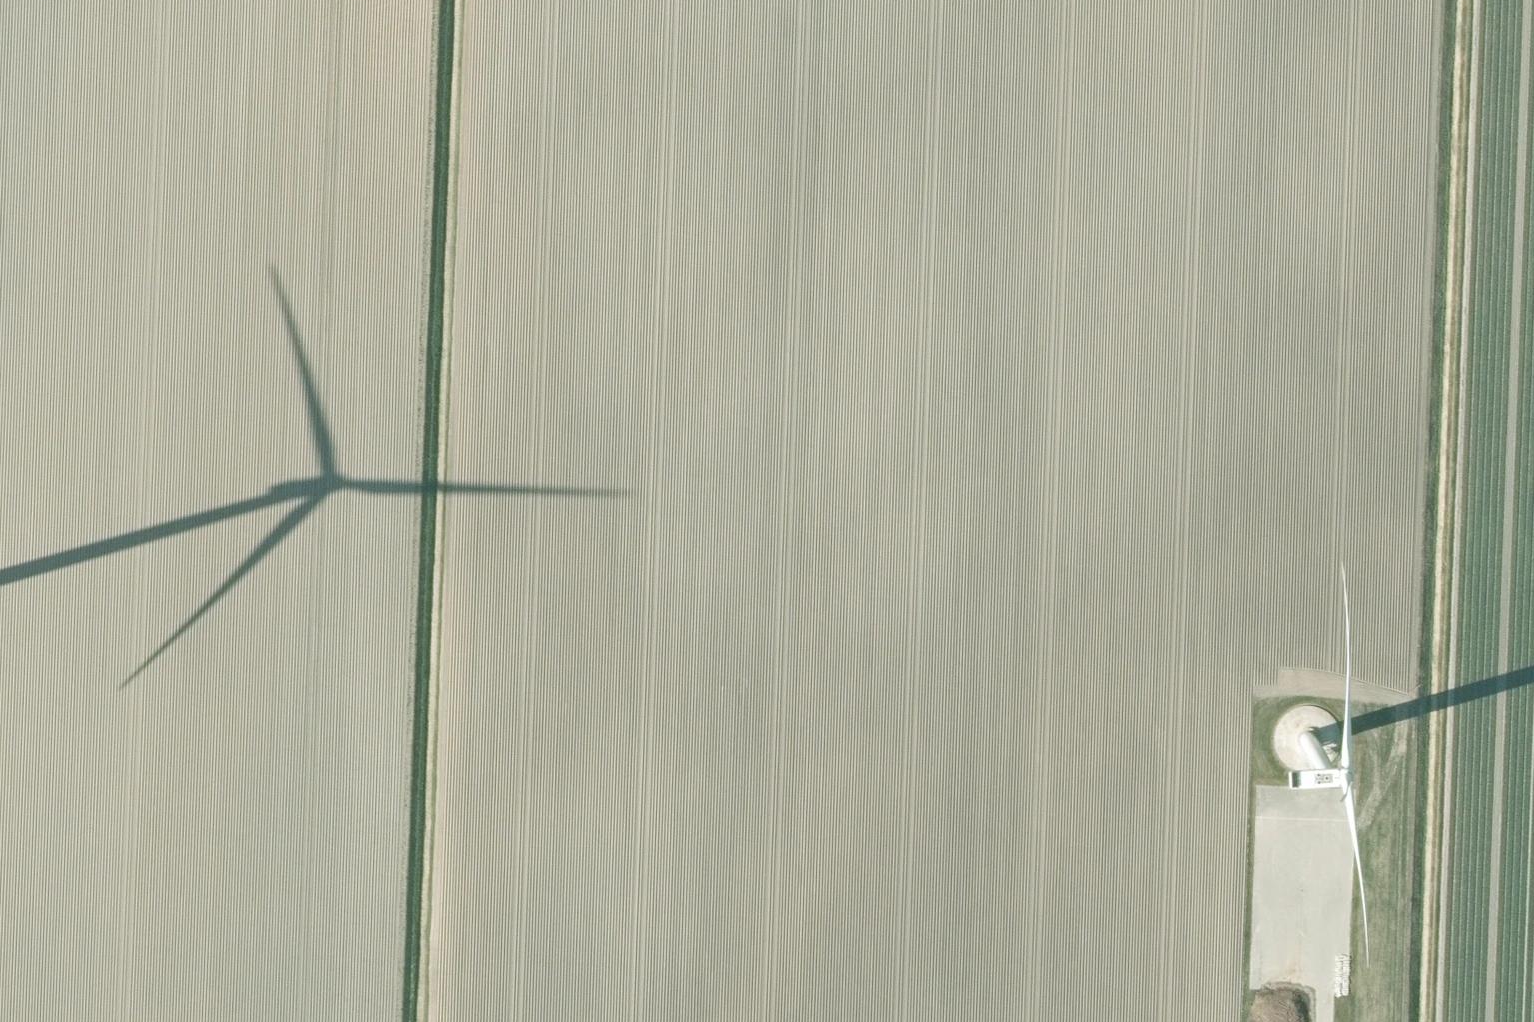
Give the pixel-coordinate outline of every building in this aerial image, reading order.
[(1297,736),(1297,737),(1297,738),(1297,739),(1297,740),(1298,741),(1298,742),(1298,743),(1299,744),(1300,745),(1301,746),(1302,747),(1303,747),(1304,748),(1305,748),(1306,748),(1307,749),(1308,749),(1309,749),(1310,749),(1311,748),(1312,748),(1313,748),(1314,747),(1315,747),(1316,746),(1317,745),(1318,745),(1318,744),(1319,743),(1319,742),(1320,741),(1320,740),(1320,739),(1321,738),(1321,737),(1321,736),(1321,735),(1320,734),(1320,733),(1320,732),(1319,731),(1319,730),(1318,729),(1317,728),(1316,727),(1315,727),(1314,726),(1313,726),(1312,725),(1311,725),(1310,725),(1309,725),(1308,725),(1307,725),(1306,725),(1305,725),(1304,726),(1303,726),(1302,726),(1302,727),(1301,728),(1300,728),(1299,729),(1299,730),(1298,731),(1298,732),(1297,733),(1297,734),(1297,735),(1297,736)]
